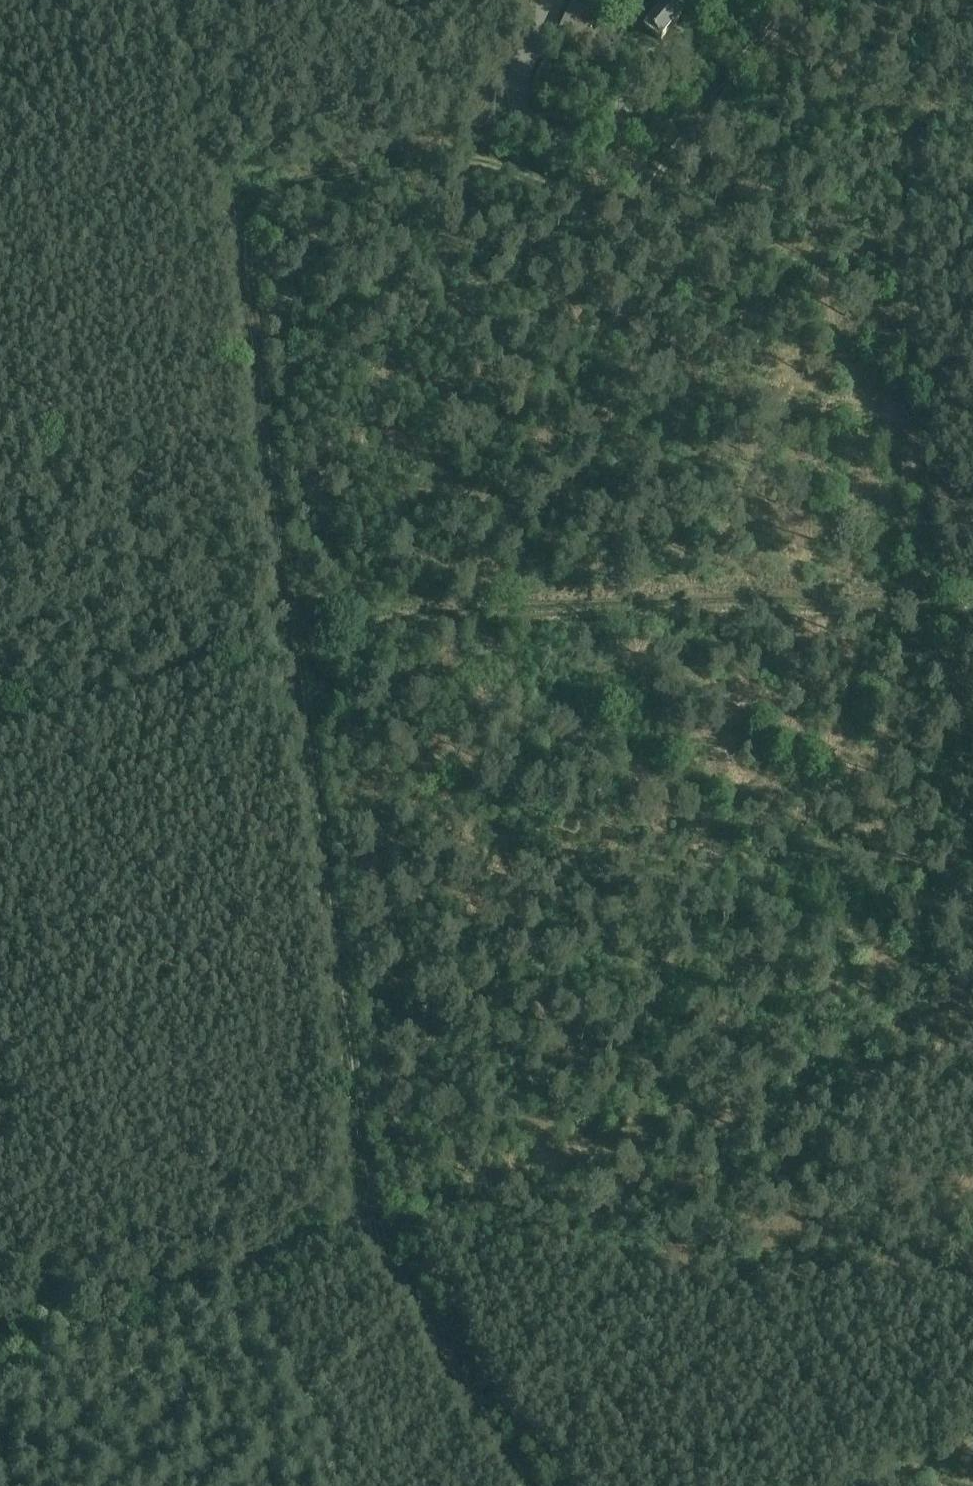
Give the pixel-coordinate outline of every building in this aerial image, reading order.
[(681,17),(664,3),(644,28),(661,41),(681,17)] [(629,33),(573,8),(558,42),(614,67),(629,33)]
